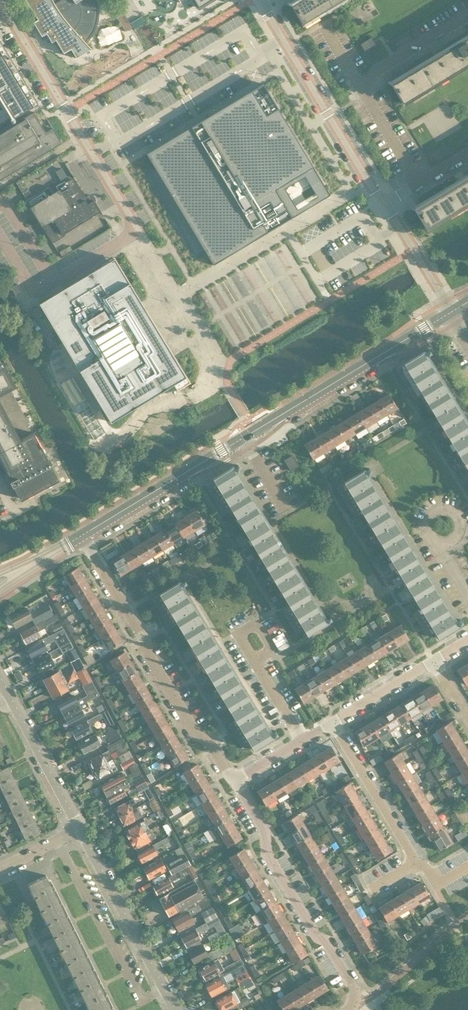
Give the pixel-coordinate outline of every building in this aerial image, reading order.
[(32,11),(32,12),(33,12),(38,20),(33,22),(33,23),(34,23),(42,36),(41,36),(42,37),(46,34),(51,42),(51,43),(56,40),(64,53),(63,53),(64,54),(71,50),(76,58),(75,58),(76,58),(91,49),(92,51),(92,50),(85,42),(88,39),(93,32),(96,24),(98,15),(97,6),(95,0),(26,0),(32,11)] [(341,0),(300,0),(291,6),(291,5),(290,6),(301,24),(302,24),(341,0)] [(115,14),(126,32),(132,28),(122,10),(115,14)] [(454,40),(453,40),(453,41),(446,45),(445,44),(444,45),(447,50),(391,84),(390,84),(402,103),(402,102),(467,62),(467,32),(454,40)] [(376,46),(371,38),(360,44),(365,53),(376,46)] [(9,124),(19,118),(18,117),(29,111),(38,105),(38,103),(26,85),(7,52),(0,41),(0,129),(9,124)] [(263,84),(146,154),(155,169),(147,174),(195,255),(204,250),(213,265),(292,218),(287,209),(275,190),(313,167),(265,87),(263,84)] [(22,119),(23,120),(0,134),(0,180),(61,143),(61,142),(62,142),(61,139),(60,140),(52,128),(45,132),(33,112),(22,119)] [(414,210),(414,209),(413,209),(425,228),(467,202),(467,177),(414,210)] [(62,235),(101,211),(91,195),(86,198),(75,180),(67,185),(64,180),(55,186),(58,190),(52,194),(48,187),(26,201),(30,207),(29,208),(42,228),(42,227),(45,231),(56,224),(62,235)] [(70,246),(59,252),(62,256),(72,250),(70,246)] [(158,332),(142,305),(141,302),(114,259),(114,258),(102,265),(101,265),(101,266),(39,304),(39,305),(62,341),(65,348),(66,348),(72,359),(93,394),(110,422),(140,404),(143,403),(147,400),(149,399),(153,396),(156,395),(179,381),(186,377),(174,358),(174,357),(159,333),(160,332),(159,332),(158,332)] [(11,288),(16,296),(22,292),(18,284),(12,288),(11,288)] [(425,352),(396,369),(414,399),(422,394),(467,470),(467,429),(425,359),(428,357),(427,356),(431,354),(429,350),(425,352)] [(32,433),(28,426),(29,425),(9,387),(13,385),(3,366),(0,367),(0,450),(32,433)] [(67,381),(65,382),(61,385),(82,421),(87,429),(94,440),(106,433),(91,409),(72,377),(67,381)] [(378,401),(386,415),(397,408),(389,394),(378,401)] [(378,401),(367,407),(376,421),(386,415),(378,401)] [(357,413),(365,427),(376,421),(367,407),(357,413)] [(346,420),(355,434),(365,427),(357,413),(346,420)] [(336,426),(344,440),(355,434),(346,420),(336,426)] [(325,432),(334,446),(344,440),(336,426),(325,432)] [(315,439),(323,453),(334,446),(325,432),(315,439)] [(32,433),(0,450),(0,458),(11,479),(9,480),(12,486),(13,485),(20,499),(57,479),(49,463),(50,462),(47,457),(46,457),(33,433),(32,433)] [(323,453),(315,439),(304,445),(313,459),(323,453)] [(293,455),(284,460),(290,471),(299,466),(293,455)] [(231,509),(252,544),(289,606),(281,610),(296,634),(304,629),(307,635),(328,623),(328,622),(332,620),(329,616),(325,618),(325,617),(322,619),(234,474),(237,472),(236,471),(240,469),(238,465),(234,467),(205,484),(223,514),(231,509)] [(362,512),(375,535),(420,609),(412,613),(427,637),(435,632),(438,638),(459,626),(459,625),(463,623),(460,619),(456,622),(456,621),(453,622),(448,614),(365,477),(368,475),(367,474),(371,472),(369,468),(365,471),(365,470),(336,487),(354,517),(362,512)] [(185,517),(194,531),(205,524),(196,510),(185,517)] [(194,531),(185,517),(175,523),(183,537),(194,531)] [(183,537),(175,523),(164,530),(173,544),(183,537)] [(162,550),(173,544),(164,530),(154,536),(162,550)] [(204,535),(199,538),(203,545),(208,542),(204,535)] [(143,542),(152,556),(162,550),(154,536),(143,542)] [(133,549),(141,563),(152,556),(143,542),(133,549)] [(122,555),(131,569),(141,563),(133,549),(122,555)] [(131,569),(122,555),(112,561),(120,576),(131,569)] [(70,587),(84,578),(78,567),(64,576),(70,587)] [(151,571),(154,575),(160,572),(158,567),(151,571)] [(141,576),(144,581),(150,577),(147,572),(141,576)] [(70,587),(77,597),(91,589),(84,578),(70,587)] [(177,624),(236,720),(228,725),(242,749),(250,744),(254,750),(274,737),(278,734),(276,731),(272,733),(271,732),(268,733),(264,726),(181,588),(183,587),(183,586),(186,583),(184,580),(180,582),(180,581),(151,599),(169,628),(177,624)] [(91,589),(77,597),(83,608),(97,599),(91,589)] [(83,608),(89,618),(103,610),(97,599),(83,608)] [(34,624),(53,614),(47,603),(28,613),(26,608),(10,616),(15,627),(31,619),(34,624)] [(103,610),(89,618),(96,629),(110,620),(103,610)] [(96,629),(102,639),(116,631),(110,620),(96,629)] [(41,622),(20,633),(26,644),(41,636),(38,631),(44,628),(41,622)] [(62,628),(59,623),(50,628),(53,633),(62,628)] [(400,625),(389,631),(398,646),(409,639),(400,625)] [(73,628),(69,630),(75,642),(79,639),(79,638),(77,635),(73,628)] [(56,640),(60,647),(69,642),(62,629),(41,640),(41,641),(27,648),(33,660),(48,651),(45,645),(56,640)] [(123,641),(116,631),(102,639),(109,650),(123,641)] [(398,646),(389,631),(379,638),(387,652),(398,646)] [(379,638),(368,644),(377,658),(387,652),(379,638)] [(60,647),(59,647),(49,653),(49,654),(34,661),(40,673),(55,665),(52,659),(63,653),(63,652),(72,647),(69,642),(60,647)] [(377,658),(368,644),(358,650),(366,665),(377,658)] [(66,652),(71,661),(78,657),(74,648),(66,652)] [(358,650),(347,657),(356,671),(366,665),(358,650)] [(117,671),(131,663),(124,652),(110,660),(117,671)] [(78,657),(71,661),(70,661),(74,669),(63,674),(61,675),(59,671),(43,679),(49,690),(57,686),(56,684),(85,668),(78,657)] [(347,657),(337,663),(345,677),(356,671),(347,657)] [(117,671),(123,682),(137,673),(131,663),(117,671)] [(337,663),(326,669),(335,684),(345,677),(337,663)] [(467,664),(457,670),(466,684),(467,683),(467,664)] [(81,676),(85,684),(92,681),(85,668),(56,684),(57,686),(49,690),(53,698),(68,690),(64,682),(67,681),(68,683),(81,676)] [(326,669),(316,676),(324,690),(335,684),(326,669)] [(296,675),(293,670),(286,674),(289,679),(296,675)] [(137,673),(123,682),(129,692),(143,684),(137,673)] [(316,676),(305,682),(314,696),(324,690),(316,676)] [(60,709),(63,714),(79,705),(99,694),(92,681),(85,684),(84,685),(82,686),(87,695),(77,701),(73,695),(57,704),(58,705),(58,706),(59,709),(60,709)] [(303,703),(314,696),(305,682),(295,689),(303,703)] [(129,692),(136,703),(150,694),(143,684),(129,692)] [(433,685),(423,691),(431,705),(442,699),(433,685)] [(421,712),(431,705),(423,691),(412,698),(421,712)] [(150,694),(136,703),(142,713),(156,705),(150,694)] [(410,718),(421,712),(412,698),(402,704),(410,718)] [(79,705),(63,714),(65,719),(65,720),(66,723),(67,723),(68,725),(85,716),(81,710),(89,706),(86,701),(79,705)] [(99,713),(104,710),(100,703),(95,706),(99,713)] [(400,724),(410,718),(402,704),(391,710),(400,724)] [(142,713),(148,724),(163,715),(156,705),(142,713)] [(381,717),(389,731),(400,724),(391,710),(381,717)] [(97,715),(71,729),(71,730),(71,731),(73,735),(74,735),(76,739),(91,731),(88,725),(99,719),(97,715)] [(148,724),(155,734),(169,726),(163,715),(148,724)] [(379,737),(389,731),(381,717),(370,723),(379,737)] [(436,730),(443,741),(457,733),(450,722),(436,730)] [(379,737),(370,723),(355,732),(363,746),(379,737)] [(108,739),(111,744),(121,739),(114,724),(103,730),(107,728),(111,737),(108,739)] [(155,734),(161,745),(175,736),(169,726),(155,734)] [(457,733),(443,741),(449,752),(463,743),(457,733)] [(81,749),(84,754),(101,745),(95,734),(78,743),(78,744),(78,745),(80,749),(81,749)] [(161,745),(167,755),(182,747),(175,736),(161,745)] [(119,756),(122,754),(128,751),(121,739),(111,744),(107,747),(108,750),(111,754),(116,751),(119,756)] [(455,762),(467,755),(467,751),(463,743),(449,752),(455,762)] [(331,746),(320,753),(329,767),(340,761),(331,746)] [(188,757),(182,747),(167,755),(174,765),(188,757)] [(88,764),(91,771),(107,762),(104,757),(111,754),(108,750),(88,761),(89,764),(88,764)] [(135,763),(128,751),(122,754),(126,761),(120,764),(123,769),(135,763)] [(318,773),(329,767),(320,753),(310,759),(318,773)] [(391,773),(405,764),(398,753),(384,762),(391,773)] [(455,762),(462,773),(467,769),(467,755),(455,762)] [(308,780),(318,773),(310,759),(299,766),(308,780)] [(107,762),(91,771),(95,777),(96,776),(97,779),(116,769),(114,765),(114,764),(112,760),(107,762)] [(183,772),(189,783),(203,775),(197,764),(183,772)] [(405,764),(391,773),(397,783),(411,774),(405,764)] [(297,786),(308,780),(299,766),(289,772),(297,786)] [(14,778),(8,767),(0,771),(0,785),(14,778)] [(138,769),(133,772),(136,778),(141,775),(142,775),(139,769),(138,769)] [(287,792),(297,786),(289,772),(278,778),(287,792)] [(116,777),(101,786),(101,787),(101,788),(102,791),(104,792),(105,795),(127,783),(125,779),(122,774),(116,777)] [(411,774),(397,783),(404,794),(418,785),(411,774)] [(195,794),(210,785),(203,775),(189,783),(195,794)] [(141,776),(133,780),(139,791),(147,787),(148,786),(142,776),(141,776)] [(4,796),(19,789),(14,778),(0,785),(0,787),(4,796)] [(276,799),(287,792),(278,778),(268,785),(276,799)] [(127,783),(105,795),(107,798),(106,799),(108,801),(109,802),(110,803),(129,793),(127,788),(129,787),(127,783)] [(335,791),(345,807),(359,798),(350,783),(335,791)] [(202,804),(216,796),(210,785),(195,794),(202,804)] [(266,805),(276,799),(268,785),(257,791),(266,805)] [(418,785),(404,794),(410,804),(424,795),(418,785)] [(143,790),(149,801),(154,798),(148,787),(143,790)] [(4,796),(1,798),(6,808),(9,806),(10,807),(24,800),(19,789),(4,796)] [(424,795),(410,804),(416,814),(430,806),(424,795)] [(208,815),(222,806),(216,796),(202,804),(208,815)] [(117,817),(117,818),(133,810),(130,805),(135,803),(132,798),(113,808),(114,811),(114,812),(114,814),(115,816),(117,817)] [(365,809),(359,798),(345,807),(351,817),(365,809)] [(154,811),(159,809),(154,799),(149,802),(154,811)] [(10,807),(15,818),(30,811),(24,800),(10,807)] [(215,825),(229,817),(222,806),(208,815),(215,825)] [(430,806),(416,814),(423,825),(437,816),(430,806)] [(133,810),(117,818),(118,819),(118,820),(119,823),(121,824),(121,825),(122,824),(123,826),(142,816),(137,807),(133,810)] [(372,819),(365,809),(351,817),(358,828),(372,819)] [(158,821),(164,819),(159,810),(154,812),(158,821)] [(15,818),(21,829),(35,822),(30,811),(15,818)] [(284,823),(290,834),(304,825),(298,814),(284,823)] [(437,816),(423,825),(429,835),(443,827),(437,816)] [(215,825),(208,829),(214,840),(221,836),(235,827),(229,817),(215,825)] [(378,830),(372,819),(358,828),(364,838),(378,830)] [(129,839),(129,840),(145,832),(149,829),(146,825),(144,820),(125,831),(126,833),(125,833),(126,834),(126,835),(127,838),(129,839)] [(41,833),(35,822),(21,829),(26,840),(41,833)] [(311,835),(304,825),(290,834),(296,844),(311,835)] [(235,827),(221,836),(227,846),(242,838),(235,827)] [(443,827),(429,835),(438,851),(452,842),(443,827)] [(384,840),(378,830),(364,838),(370,849),(384,840)] [(145,832),(129,840),(129,841),(129,842),(131,845),(132,846),(133,847),(134,847),(135,849),(154,838),(152,834),(147,837),(145,832)] [(317,846),(311,835),(296,844),(303,854),(317,846)] [(152,846),(137,854),(138,856),(137,857),(139,861),(141,861),(142,863),(157,855),(154,850),(169,842),(167,837),(152,845),(152,846)] [(391,851),(384,840),(370,849),(377,859),(391,851)] [(323,856),(317,846),(303,854),(309,865),(323,856)] [(229,857),(236,868),(250,859),(243,848),(229,857)] [(186,867),(180,856),(163,865),(159,859),(143,867),(149,879),(166,870),(166,871),(168,870),(171,875),(179,871),(186,867)] [(323,856),(309,865),(315,875),(330,867),(323,856)] [(256,870),(250,859),(236,868),(242,878),(256,870)] [(192,880),(194,879),(196,878),(189,866),(186,868),(189,873),(192,880)] [(186,867),(179,871),(179,872),(181,876),(182,877),(189,873),(186,868),(186,867)] [(330,867),(315,875),(322,886),(328,882),(336,877),(330,867)] [(242,878),(248,889),(262,880),(256,870),(242,878)] [(173,886),(171,882),(181,876),(179,872),(153,886),(158,894),(173,886)] [(28,884),(89,1009),(112,1009),(111,1007),(46,875),(28,884)] [(336,877),(328,882),(322,886),(328,896),(342,888),(336,877)] [(194,879),(192,880),(159,898),(169,915),(186,906),(188,910),(207,900),(203,893),(202,894),(194,879)] [(262,880),(248,889),(255,899),(269,891),(262,880)] [(421,882),(410,888),(419,902),(430,896),(421,882)] [(335,907),(349,898),(342,888),(328,896),(335,907)] [(410,888),(400,895),(408,909),(419,902),(410,888)] [(255,899),(261,910),(275,901),(269,891),(255,899)] [(217,907),(222,905),(216,894),(211,896),(217,907)] [(398,915),(408,909),(400,895),(389,901),(398,915)] [(355,909),(349,898),(335,907),(341,917),(355,909)] [(210,905),(207,900),(188,910),(188,911),(172,919),(175,923),(174,926),(176,929),(178,930),(179,931),(194,922),(191,916),(201,910),(201,909),(210,905)] [(261,924),(267,920),(281,912),(275,901),(261,910),(254,914),(261,924)] [(387,922),(398,915),(389,901),(379,907),(387,922)] [(0,907),(0,925),(8,921),(1,906),(0,907)] [(201,913),(206,922),(216,917),(212,908),(201,913)] [(347,928),(361,919),(355,909),(341,917),(347,928)] [(267,920),(274,931),(288,922),(281,912),(267,920)] [(217,917),(216,917),(206,922),(205,923),(195,928),(195,929),(181,937),(181,938),(181,940),(183,943),(184,943),(186,947),(201,940),(197,932),(202,931),(209,927),(213,926),(218,925),(221,924),(217,917)] [(229,929),(233,927),(229,917),(224,920),(229,929)] [(368,930),(361,919),(347,928),(356,943),(363,939),(360,934),(368,930)] [(288,922),(274,931),(280,941),(294,933),(288,922)] [(218,925),(213,926),(219,937),(226,933),(221,924),(218,925)] [(377,945),(368,930),(360,934),(363,939),(356,943),(363,954),(377,945)] [(280,941),(286,952),(300,943),(294,933),(280,941)] [(307,954),(300,943),(286,952),(293,963),(307,954)] [(202,946),(188,953),(193,963),(200,959),(201,961),(209,957),(211,960),(215,958),(231,949),(232,949),(230,944),(221,949),(220,947),(213,951),(213,950),(207,953),(206,951),(205,952),(202,946)] [(216,960),(215,958),(211,960),(211,962),(199,969),(198,972),(200,976),(203,976),(205,980),(219,973),(221,977),(242,965),(239,960),(241,959),(235,947),(232,949),(231,949),(237,961),(223,969),(218,959),(216,960)] [(252,972),(257,970),(251,959),(246,961),(252,972)] [(238,968),(241,974),(235,978),(239,986),(251,980),(243,965),(238,968)] [(319,975),(309,981),(317,995),(328,989),(319,975)] [(209,992),(211,997),(225,990),(223,986),(227,984),(222,976),(205,985),(206,987),(205,987),(207,992),(209,992)] [(307,1002),(317,995),(309,981),(298,987),(307,1002)] [(298,987),(288,994),(296,1008),(307,1002),(298,987)] [(238,1009),(249,1003),(246,996),(241,999),(235,989),(230,992),(215,1000),(216,1002),(215,1003),(216,1006),(218,1007),(220,1009),(225,1009),(229,1007),(231,1009),(236,1009),(238,1009)] [(288,994),(277,1000),(283,1009),(293,1009),(296,1008),(288,994)]
